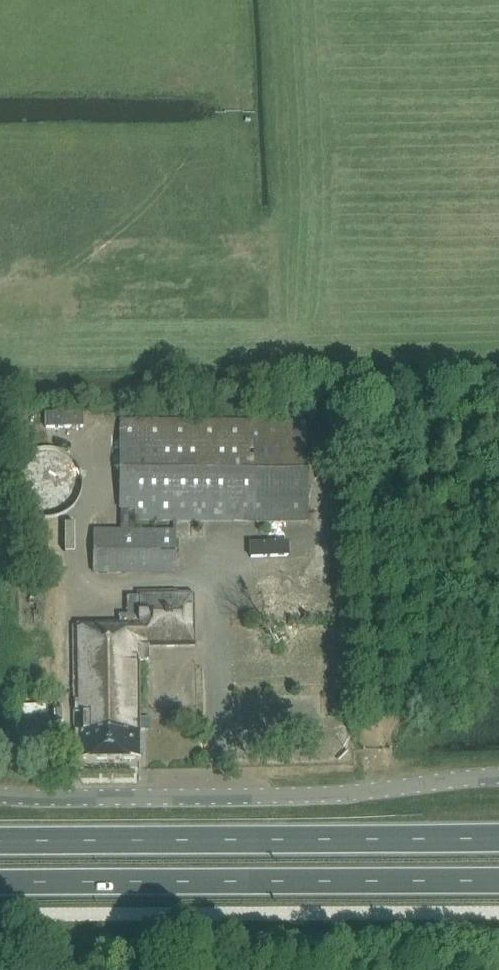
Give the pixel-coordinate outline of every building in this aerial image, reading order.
[(97,576),(176,574),(175,523),(308,521),(306,420),(120,423),(121,534),(97,535),(97,576)] [(47,524),(54,523),(60,521),(67,518),(73,513),(77,508),(80,502),(82,494),(83,488),(82,481),(81,475),(77,468),(73,462),(67,457),(61,454),(54,452),(48,451),(40,452),(34,454),(28,457),(22,462),(17,467),(14,473),(12,480),(11,486),(11,494),(13,501),(17,508),(21,513),(26,517),(32,521),(39,523),(47,524)] [(119,627),(73,628),(75,762),(141,761),(139,650),(191,649),(190,598),(178,598),(178,596),(138,596),(138,597),(126,597),(126,618),(119,618),(119,627)]
